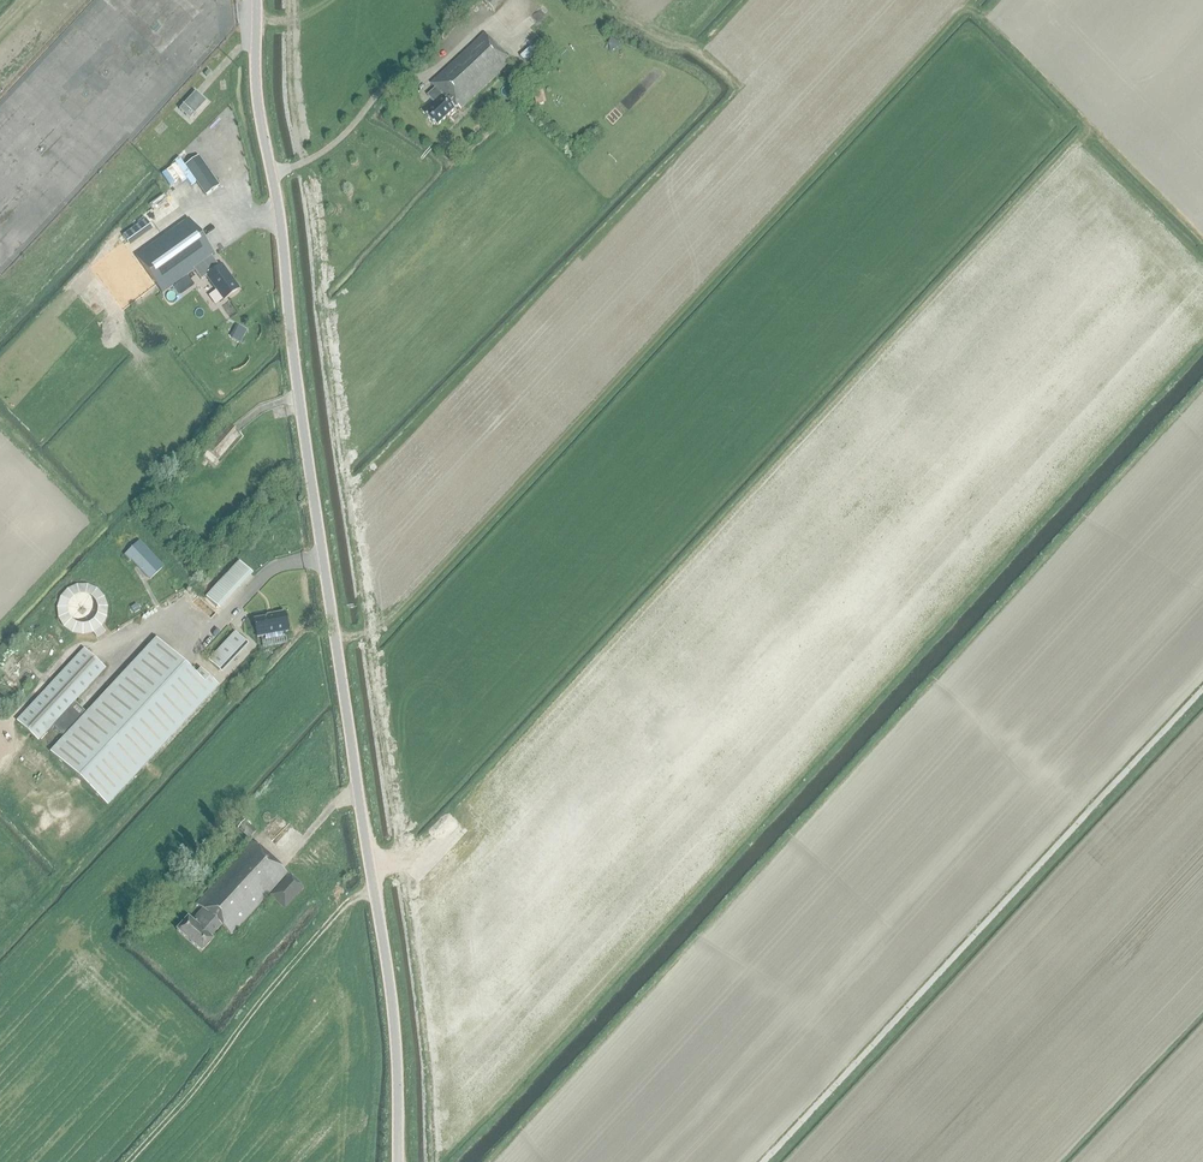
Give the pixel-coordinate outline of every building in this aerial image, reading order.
[(502,0),(483,0),(492,10),(502,0)] [(461,111),(511,63),(483,34),(431,85),(438,92),(430,100),(432,101),(421,112),(437,129),(459,108),(461,111)] [(537,37),(531,42),(538,51),(544,45),(537,37)] [(611,39),(608,44),(618,49),(620,43),(611,39)] [(531,47),(520,57),(524,61),(534,52),(531,47)] [(534,90),(537,104),(547,102),(544,88),(534,90)] [(205,102),(194,92),(178,109),(189,120),(205,102)] [(206,196),(218,187),(197,157),(184,166),(206,196)] [(151,209),(132,220),(136,228),(164,212),(161,206),(171,201),(167,193),(148,203),(151,209)] [(162,295),(195,271),(201,280),(206,276),(206,277),(223,300),(238,289),(221,266),(218,269),(211,259),(214,257),(188,220),(135,258),(162,295)] [(128,238),(137,232),(134,227),(125,233),(128,238)] [(238,326),(232,338),(240,343),(247,331),(238,326)] [(240,434),(230,426),(208,451),(203,456),(213,465),(218,459),(240,434)] [(137,554),(131,560),(149,579),(161,567),(139,544),(133,549),(137,554)] [(217,608),(253,573),(239,560),(204,594),(217,608)] [(140,610),(136,604),(130,608),(134,614),(140,610)] [(267,619),(254,621),(257,637),(287,632),(284,613),(266,616),(267,619)] [(240,639),(234,633),(208,661),(220,671),(245,644),(244,643),(247,639),(243,636),(240,639)] [(218,687),(200,670),(195,675),(156,639),(87,713),(69,697),(100,664),(84,649),(17,721),(38,741),(52,726),(64,737),(50,752),(107,805),(218,687)] [(119,659),(126,665),(140,652),(133,645),(119,659)] [(256,833),(244,822),(237,830),(249,840),(256,833)] [(302,887),(252,842),(196,904),(203,909),(192,922),(187,918),(176,931),(200,953),(212,940),(210,938),(220,926),(231,935),(268,894),(284,908),(302,887)]
